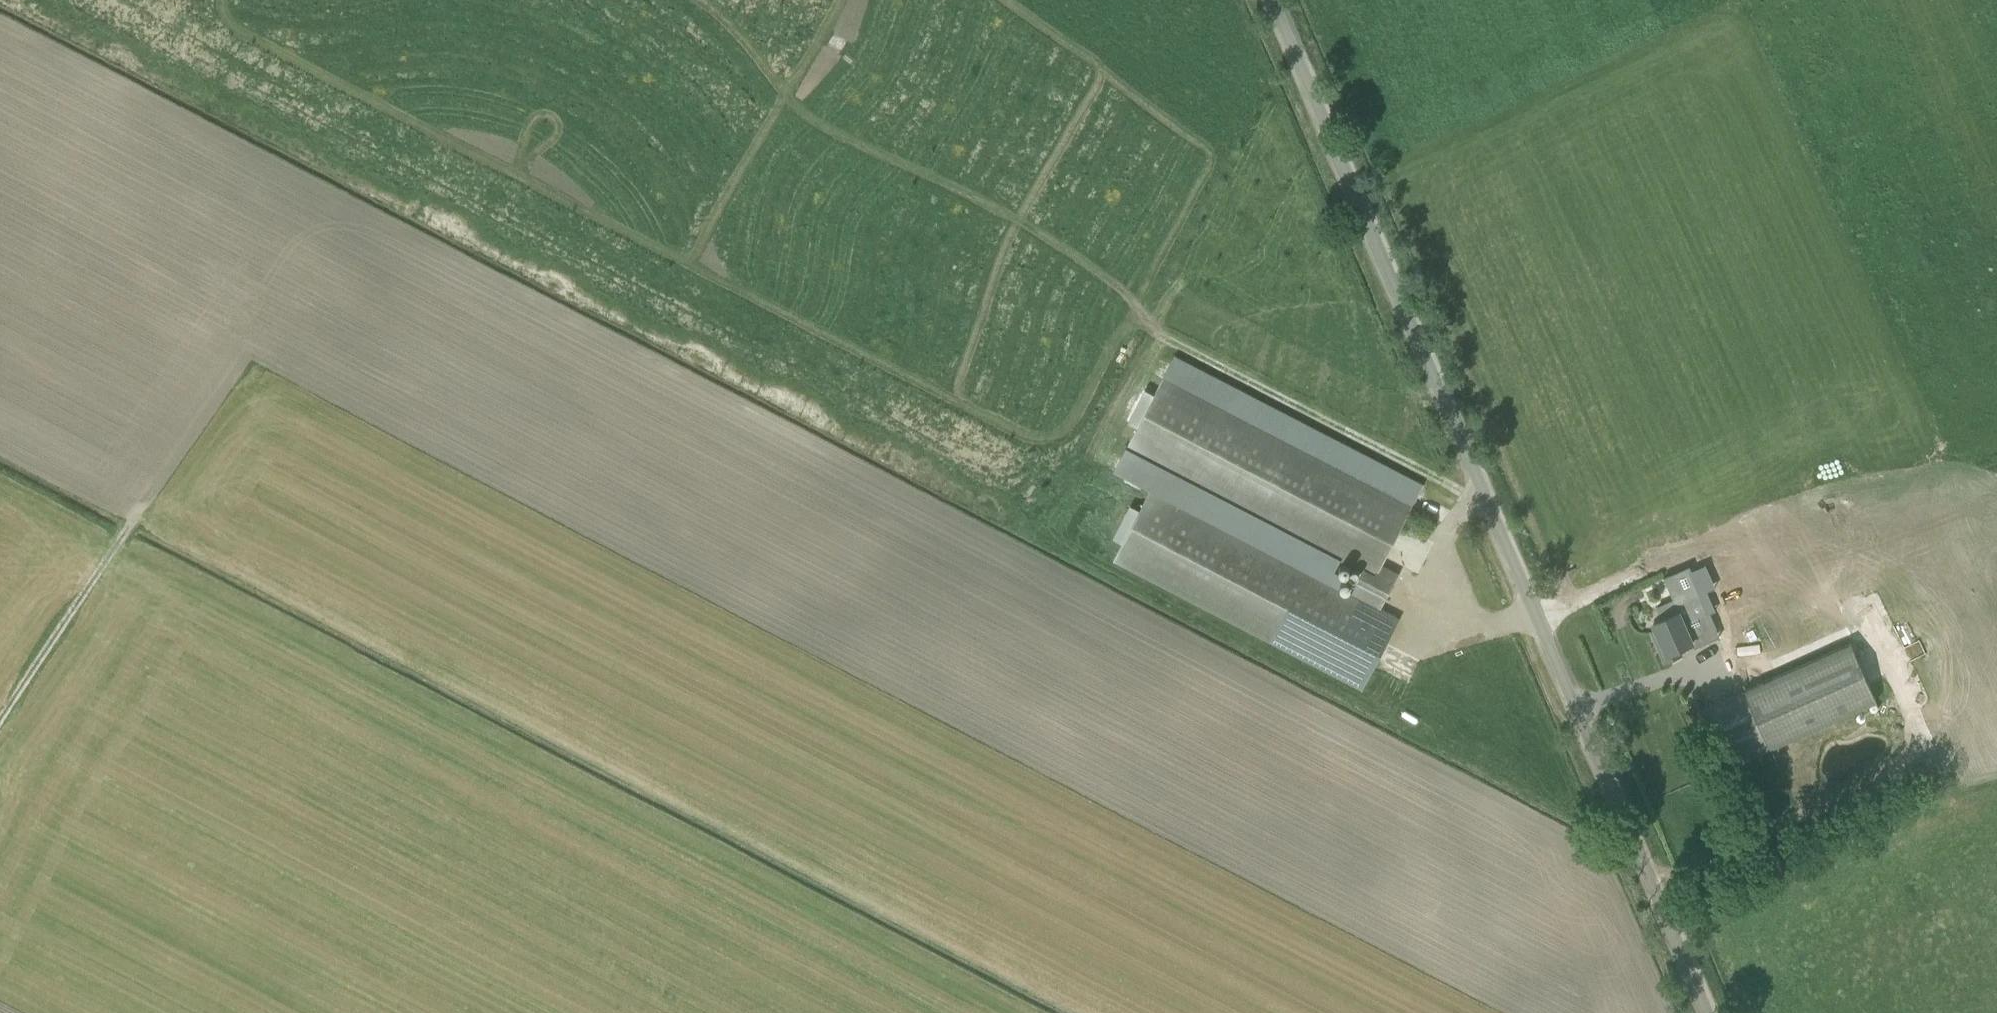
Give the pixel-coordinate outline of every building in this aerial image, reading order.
[(1122,543),(1114,559),(1345,679),(1363,689),(1374,667),(1399,619),(1380,609),(1399,574),(1382,565),(1412,507),(1423,485),(1174,356),(1163,378),(1154,396),(1153,397),(1137,428),(1126,449),(1362,572),(1351,593),(1151,488),(1150,491),(1146,497),(1139,510),(1128,533),(1122,543)] [(1662,619),(1654,623),(1660,637),(1655,639),(1665,662),(1681,654),(1679,648),(1692,643),(1689,637),(1714,626),(1688,566),(1672,573),(1684,600),(1675,604),(1673,600),(1657,607),(1662,619)] [(1709,706),(1735,764),(1877,701),(1851,643),(1709,706)]
